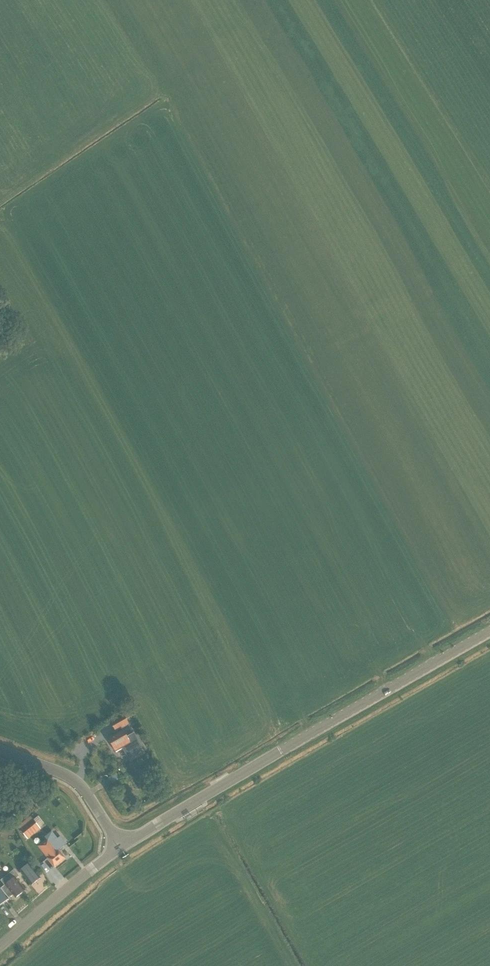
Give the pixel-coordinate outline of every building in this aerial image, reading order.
[(127,713),(136,710),(134,704),(125,707),(127,713)] [(129,724),(124,716),(111,723),(116,731),(129,724)] [(127,738),(123,731),(108,739),(115,753),(122,749),(126,756),(141,748),(134,734),(127,738)] [(20,829),(28,839),(40,829),(33,819),(20,829)] [(57,840),(53,835),(38,847),(48,859),(54,868),(65,859),(58,851),(66,845),(60,837),(57,840)] [(29,865),(20,872),(31,887),(40,879),(29,865)] [(13,895),(16,899),(25,891),(16,880),(20,877),(14,870),(1,881),(5,886),(2,889),(9,898),(13,895)]
